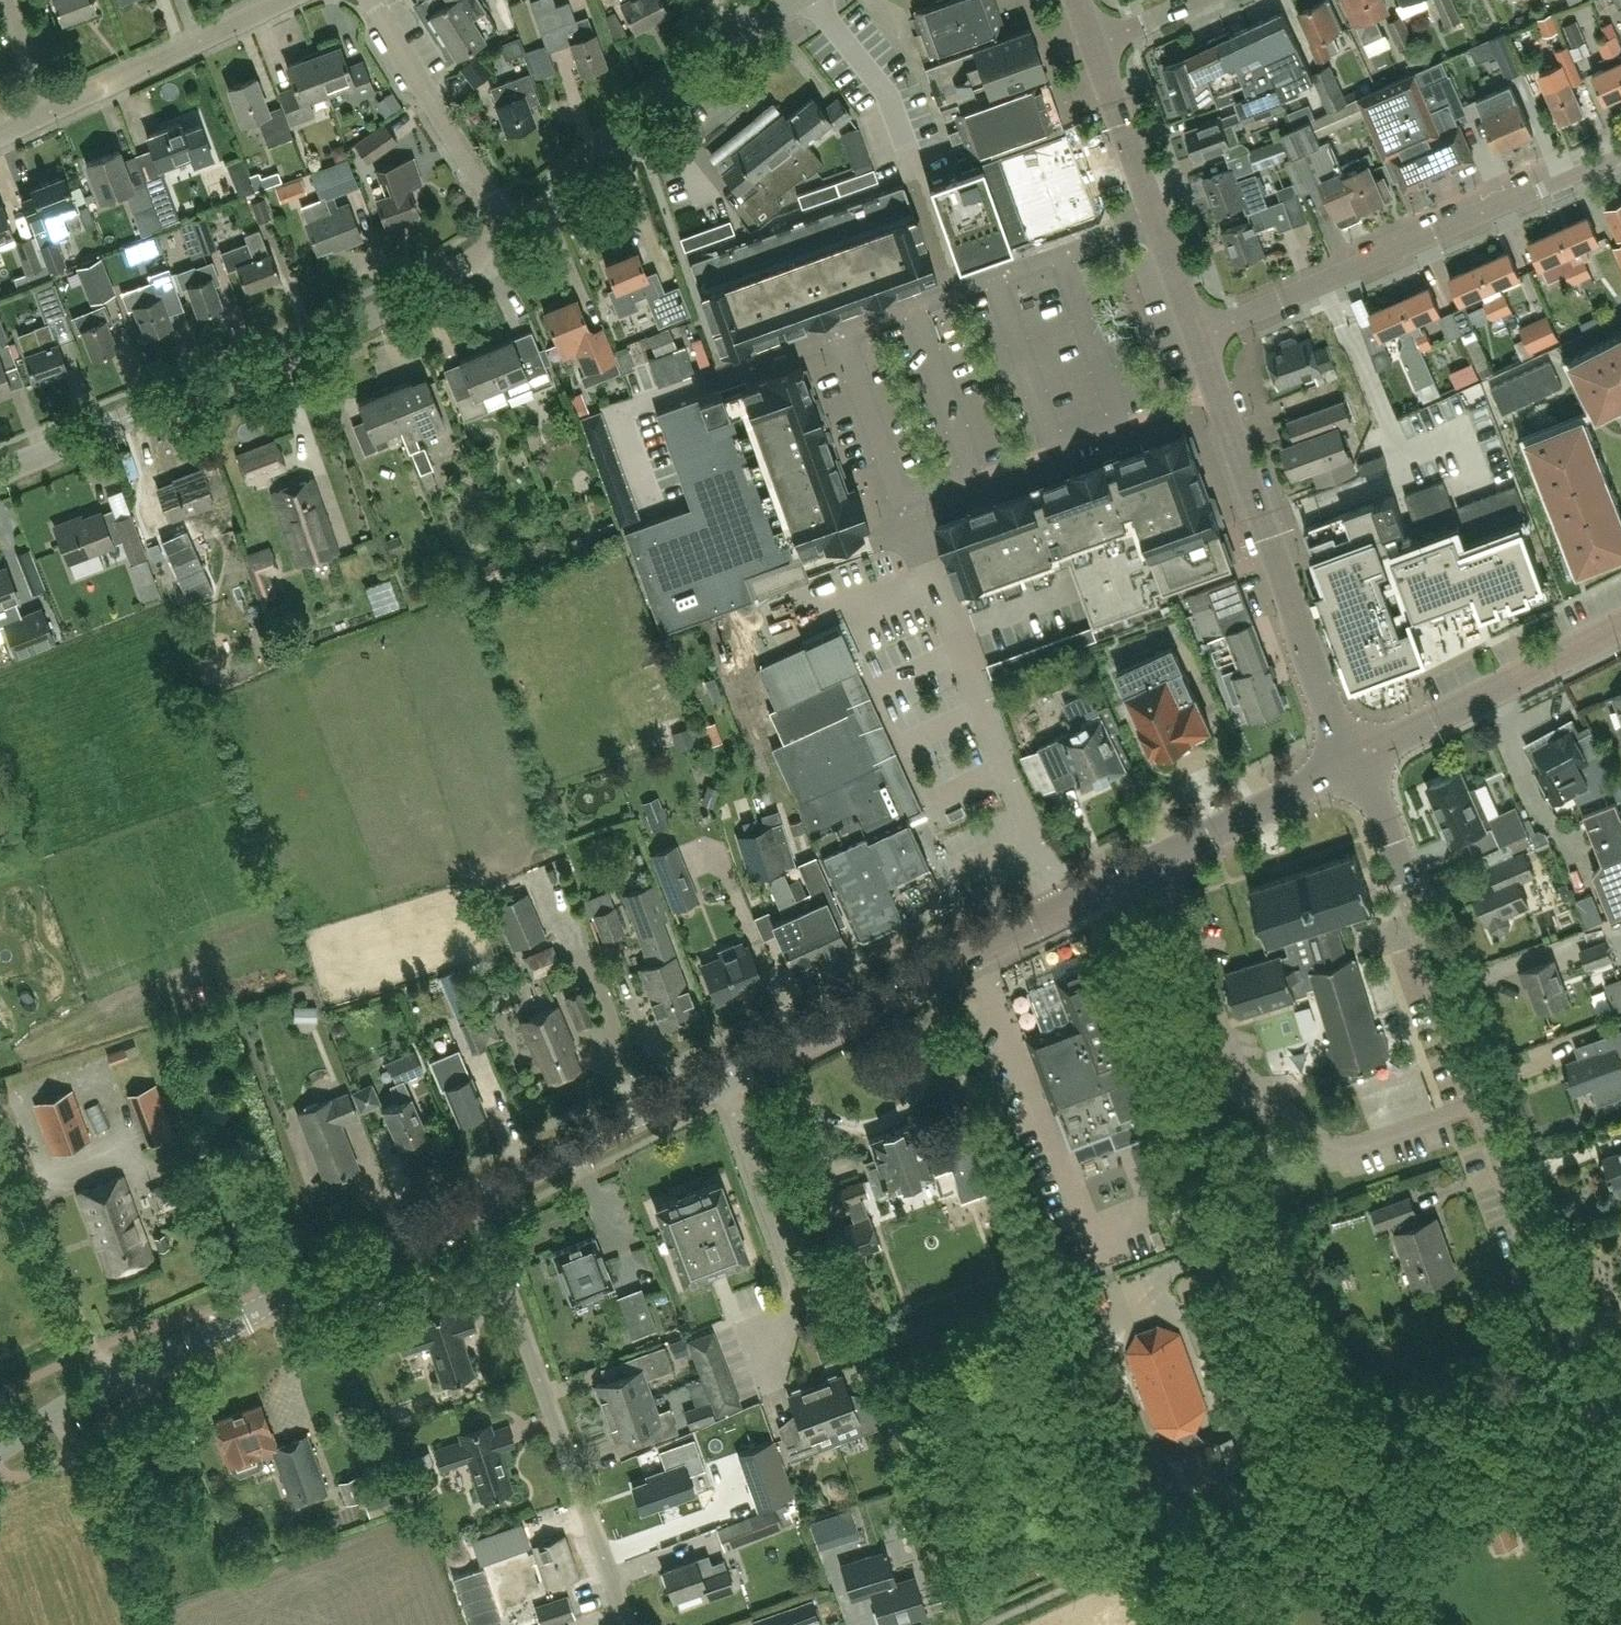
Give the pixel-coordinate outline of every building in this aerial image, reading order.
[(62,22),(96,9),(93,0),(53,0),(62,22)] [(455,56),(498,30),(480,2),(484,0),(418,0),(419,2),(414,5),(447,58),(454,54),(455,56)] [(530,1),(547,51),(571,43),(582,73),(605,65),(594,33),(593,34),(587,17),(576,21),(569,2),(556,6),(553,0),(533,0),(530,1)] [(621,4),(635,31),(668,14),(661,0),(619,0),(621,4)] [(712,0),(691,0),(689,1),(699,20),(717,10),(712,0)] [(914,35),(921,56),(924,66),(993,41),(989,33),(1001,29),(990,0),(945,0),(914,11),(922,33),(914,35)] [(1326,1),(1298,14),(1312,44),(1310,45),(1319,64),(1340,54),(1332,35),(1343,29),(1330,0),(1329,0),(1326,1)] [(1356,26),(1365,44),(1384,36),(1375,17),(1388,11),(1383,0),(1345,0),(1357,25),(1356,26)] [(1405,3),(1397,7),(1401,16),(1403,19),(1403,18),(1429,7),(1426,0),(1403,0),(1405,3)] [(1463,20),(1454,0),(1434,0),(1447,28),(1463,20)] [(1313,81),(1310,74),(1283,13),(1249,29),(1263,60),(1264,60),(1276,87),(1284,105),(1285,105),(1283,98),(1301,91),(1299,86),(1313,81)] [(1403,19),(1401,16),(1386,23),(1400,52),(1403,51),(1410,68),(1423,61),(1415,45),(1416,45),(1403,18),(1403,19)] [(1577,22),(1563,27),(1573,49),(1586,43),(1577,22)] [(1616,37),(1617,36),(1612,22),(1601,27),(1607,40),(1620,72),(1620,49),(1616,37)] [(1028,29),(993,41),(924,66),(943,119),(955,114),(955,113),(1045,81),(1042,72),(1043,72),(1028,29)] [(1263,60),(1249,29),(1230,37),(1244,69),(1240,71),(1252,96),(1276,87),(1264,60),(1263,60)] [(1505,32),(1489,39),(1506,79),(1522,73),(1505,32)] [(520,36),(500,44),(506,60),(526,52),(520,36)] [(1208,47),(1200,51),(1215,93),(1224,90),(1229,104),(1238,101),(1252,96),(1240,71),(1244,69),(1230,37),(1218,43),(1216,38),(1206,43),(1208,47)] [(1604,70),(1593,74),(1605,102),(1620,95),(1620,72),(1607,40),(1598,43),(1605,59),(1600,61),(1604,70)] [(493,46),(490,41),(477,49),(480,54),(493,46)] [(313,56),(327,92),(346,85),(352,100),(374,92),(363,62),(348,68),(340,46),(313,56)] [(1552,53),(1558,67),(1549,71),(1556,87),(1546,91),(1560,122),(1583,111),(1571,85),(1583,79),(1574,59),(1573,60),(1567,46),(1552,53)] [(1215,93),(1200,51),(1189,55),(1190,58),(1164,67),(1179,110),(1184,108),(1185,111),(1193,108),(1192,106),(1215,97),(1219,108),(1229,104),(1224,90),(1215,93)] [(327,92),(313,56),(288,65),(296,87),(281,93),(292,123),(314,115),(309,99),(327,92)] [(491,72),(478,56),(461,69),(475,86),(491,72)] [(1443,60),(1358,96),(1395,181),(1401,178),(1406,189),(1475,158),(1452,107),(1463,102),(1464,105),(1465,105),(1451,74),(1449,75),(1443,60)] [(1349,103),(1339,84),(1330,65),(1310,74),(1313,81),(1319,94),(1328,112),(1349,103)] [(529,74),(503,84),(490,88),(507,134),(534,123),(528,107),(540,102),(529,74)] [(255,78),(229,88),(242,122),(257,116),(262,132),(274,127),(280,143),(293,138),(281,106),(268,111),(255,78)] [(1047,80),(1045,81),(955,113),(955,114),(960,129),(964,140),(970,155),(958,159),(962,170),(982,163),(981,162),(1063,133),(1060,124),(1062,123),(1047,80)] [(1516,102),(1509,85),(1476,99),(1484,116),(1482,117),(1497,149),(1533,133),(1518,101),(1516,102)] [(1284,105),(1276,87),(1252,96),(1238,101),(1245,120),(1284,105)] [(383,97),(392,112),(401,106),(392,91),(383,97)] [(744,144),(732,153),(725,144),(710,157),(743,199),(740,202),(757,223),(781,205),(775,196),(805,172),(808,176),(823,164),(806,142),(831,123),(835,128),(851,115),(838,98),(822,110),(812,97),(786,117),(782,113),(760,131),(756,127),(741,139),(744,144)] [(1236,127),(1241,125),(1237,114),(1221,119),(1220,118),(1205,123),(1206,125),(1187,132),(1191,143),(1189,143),(1193,155),(1195,154),(1197,158),(1231,145),(1241,142),(1236,127)] [(1311,120),(1294,127),(1282,132),(1292,156),(1285,159),(1301,194),(1320,186),(1335,219),(1359,208),(1359,210),(1383,199),(1382,197),(1391,193),(1384,178),(1375,182),(1368,166),(1374,164),(1369,153),(1359,158),(1339,167),(1327,141),(1322,144),(1311,120)] [(152,149),(135,156),(149,192),(154,204),(158,215),(174,210),(170,199),(171,199),(166,186),(167,185),(160,167),(191,155),(195,166),(213,159),(199,124),(183,131),(180,122),(147,135),(152,149)] [(355,144),(356,145),(349,149),(354,157),(360,152),(368,162),(397,142),(384,124),(355,144)] [(870,161),(858,128),(841,134),(853,167),(870,161)] [(964,140),(960,129),(948,133),(952,145),(964,140)] [(1066,134),(999,158),(1028,240),(1095,216),(1066,134)] [(1289,156),(1283,139),(1250,151),(1256,168),(1289,156)] [(343,143),(330,148),(335,161),(348,156),(343,143)] [(135,156),(123,161),(119,150),(86,163),(100,200),(117,193),(120,200),(127,198),(132,212),(143,208),(152,231),(163,227),(158,215),(135,156)] [(999,158),(928,183),(958,265),(1028,240),(999,158)] [(320,198),(301,206),(308,223),(306,224),(318,253),(332,247),(341,243),(342,246),(362,239),(348,203),(337,207),(333,197),(359,187),(348,159),(310,173),(320,198)] [(391,193),(376,198),(385,224),(417,213),(408,187),(406,188),(403,180),(416,175),(411,160),(383,170),(391,193)] [(860,186),(877,180),(873,168),(856,175),(860,186)] [(1234,169),(1204,179),(1216,214),(1246,204),(1234,169)] [(259,172),(249,176),(255,192),(282,182),(278,172),(261,178),(259,172)] [(860,186),(856,175),(847,178),(851,190),(860,186)] [(44,213),(47,220),(30,226),(34,236),(46,266),(49,272),(52,271),(66,266),(57,241),(69,237),(65,227),(66,227),(62,217),(79,210),(77,205),(86,202),(80,187),(69,191),(63,176),(32,188),(41,214),(44,213)] [(841,193),(851,190),(847,178),(837,181),(841,193)] [(839,194),(835,181),(798,195),(802,207),(839,194)] [(903,184),(689,261),(722,352),(936,274),(922,234),(903,184)] [(369,192),(355,197),(362,220),(376,216),(369,192)] [(1620,196),(1607,202),(1610,208),(1607,209),(1620,238),(1620,237),(1620,198),(1620,196)] [(265,199),(252,203),(259,223),(272,218),(265,199)] [(1249,213),(1252,221),(1223,231),(1235,266),(1264,255),(1256,231),(1277,224),(1279,232),(1294,227),(1284,201),(1249,213)] [(0,204),(0,239),(13,234),(2,204),(0,204)] [(217,249),(206,216),(190,221),(196,238),(185,243),(191,260),(217,249)] [(1589,217),(1559,230),(1581,280),(1592,275),(1586,261),(1591,259),(1585,246),(1599,240),(1589,217)] [(685,250),(734,232),(730,220),(681,237),(685,250)] [(245,236),(248,243),(221,253),(228,270),(237,267),(246,291),(281,278),(271,252),(268,253),(259,230),(245,236)] [(1559,230),(1530,243),(1540,266),(1569,254),(1573,264),(1564,268),(1571,284),(1581,280),(1559,230)] [(1518,257),(1528,253),(1519,233),(1510,237),(1518,257)] [(34,236),(31,238),(14,244),(26,273),(42,268),(46,266),(34,236)] [(165,239),(135,245),(139,262),(169,256),(165,239)] [(664,292),(662,287),(656,272),(646,275),(636,252),(605,265),(615,288),(608,290),(618,317),(638,310),(634,299),(644,295),(657,328),(659,327),(660,330),(672,325),(672,326),(691,318),(679,286),(664,292)] [(1502,295),(1498,285),(1520,275),(1510,253),(1480,266),(1502,315),(1513,311),(1506,294),(1502,295)] [(96,300),(114,293),(100,258),(82,265),(96,300)] [(212,262),(195,268),(194,267),(177,274),(182,289),(188,287),(198,314),(222,305),(213,282),(218,279),(212,262)] [(1502,315),(1480,266),(1451,279),(1461,301),(1481,292),(1486,303),(1485,303),(1492,320),(1492,321),(1498,336),(1507,332),(1500,316),(1502,315)] [(151,281),(121,293),(128,310),(134,307),(145,336),(150,334),(152,339),(169,332),(167,327),(172,325),(168,314),(184,308),(169,267),(148,274),(151,281)] [(1400,301),(1410,323),(1440,310),(1430,288),(1400,301)] [(577,299),(545,313),(558,346),(564,358),(578,352),(586,371),(616,359),(603,327),(591,332),(577,299)] [(1410,323),(1400,301),(1371,314),(1375,322),(1363,326),(1373,353),(1387,347),(1382,336),(1399,328),(1406,344),(1404,345),(1401,353),(1417,388),(1435,380),(1422,351),(1415,334),(1410,323)] [(85,313),(73,318),(78,332),(82,330),(93,357),(116,348),(107,325),(111,323),(104,306),(85,314),(85,313)] [(1453,312),(1463,334),(1476,328),(1466,306),(1453,312)] [(1463,334),(1453,312),(1438,318),(1449,341),(1463,334)] [(1548,315),(1519,328),(1523,339),(1515,342),(1523,360),(1535,354),(1534,351),(1559,340),(1548,315)] [(12,389),(4,369),(17,364),(0,319),(0,394),(12,389)] [(696,329),(693,319),(678,325),(682,334),(696,329)] [(48,324),(18,335),(25,354),(24,355),(34,381),(67,368),(58,343),(55,344),(48,324)] [(668,328),(648,337),(656,356),(677,348),(668,328)] [(1415,334),(1422,351),(1433,346),(1425,329),(1415,334)] [(511,339),(485,350),(501,387),(501,386),(506,399),(531,389),(532,392),(553,383),(546,366),(538,348),(531,331),(511,339)] [(1320,384),(1339,378),(1327,346),(1315,350),(1312,339),(1299,344),(1297,340),(1293,337),(1283,341),(1281,345),(1283,349),(1267,354),(1279,387),(1317,374),(1320,384)] [(1598,426),(1620,414),(1620,340),(1568,367),(1598,426)] [(635,368),(627,345),(615,350),(623,373),(635,368)] [(462,367),(446,373),(465,421),(488,411),(508,403),(506,399),(501,386),(501,387),(485,350),(460,360),(461,363),(462,367)] [(1503,414),(1563,386),(1551,360),(1491,388),(1503,414)] [(655,412),(690,508),(624,532),(660,633),(738,605),(779,591),(778,589),(752,598),(747,586),(744,576),(826,547),(826,546),(860,534),(857,527),(867,523),(854,487),(844,491),(822,429),(810,396),(799,366),(766,379),(722,395),(720,389),(655,412)] [(410,381),(384,392),(410,453),(411,453),(419,473),(433,468),(424,446),(419,449),(415,439),(445,426),(424,377),(411,383),(410,381)] [(410,453),(384,392),(358,403),(365,420),(352,426),(365,455),(389,445),(385,435),(399,429),(409,453),(410,453)] [(573,419),(589,413),(582,393),(566,399),(573,419)] [(1343,400),(1289,420),(1297,441),(1284,445),(1294,475),(1315,467),(1321,482),(1355,470),(1339,426),(1351,422),(1343,400)] [(606,421),(602,409),(579,418),(583,430),(606,421)] [(1584,418),(1529,439),(1579,569),(1620,553),(1620,530),(1616,518),(1620,516),(1620,513),(1615,496),(1609,499),(1604,486),(1610,484),(1602,464),(1596,467),(1592,455),(1597,452),(1590,433),(1584,435),(1579,423),(1585,420),(1584,418)] [(610,433),(606,421),(583,430),(587,441),(610,433)] [(615,444),(610,433),(587,441),(592,453),(615,444)] [(970,510),(936,523),(949,557),(961,590),(1052,557),(1056,566),(1069,561),(1093,627),(1160,603),(1156,593),(1233,565),(1220,529),(1221,529),(1209,495),(1208,495),(1198,467),(1186,433),(1152,445),(1116,458),(1117,459),(1106,462),(1072,474),(1073,474),(1043,485),(1032,489),(1032,488),(999,500),(999,501),(970,511),(970,510)] [(238,457),(248,482),(285,468),(275,442),(238,457)] [(615,444),(592,453),(596,465),(619,456),(615,444)] [(624,467),(619,456),(596,465),(601,476),(624,467)] [(624,467),(601,476),(605,488),(628,479),(624,467)] [(196,524),(191,511),(214,502),(217,508),(232,502),(222,476),(208,482),(202,469),(183,476),(184,478),(158,488),(171,521),(166,523),(170,535),(196,524)] [(313,479),(273,492),(299,566),(338,552),(313,479)] [(628,479),(605,488),(609,499),(632,491),(628,479)] [(1516,484),(1507,487),(1512,501),(1521,498),(1516,484)] [(1423,494),(1420,486),(1404,491),(1407,500),(1423,494)] [(1507,487),(1499,490),(1504,504),(1512,501),(1507,487)] [(1499,490),(1491,493),(1496,507),(1504,504),(1499,490)] [(637,502),(632,491),(609,499),(614,511),(637,502)] [(1496,507),(1491,493),(1483,496),(1488,510),(1496,507)] [(1410,508),(1426,502),(1423,494),(1407,500),(1410,508)] [(1423,665),(1420,658),(1426,656),(1412,618),(1420,616),(1436,609),(1446,606),(1466,598),(1476,594),(1479,601),(1483,612),(1501,605),(1499,599),(1511,595),(1513,601),(1531,594),(1529,588),(1541,583),(1544,589),(1546,588),(1544,582),(1524,528),(1523,525),(1463,548),(1455,524),(1402,544),(1398,545),(1392,548),(1386,533),(1396,529),(1406,526),(1394,495),(1305,528),(1322,574),(1327,586),(1321,588),(1318,589),(1319,593),(1323,605),(1327,615),(1330,623),(1335,635),(1334,635),(1336,640),(1342,637),(1346,647),(1339,649),(1341,654),(1341,653),(1350,677),(1360,680),(1371,676),(1383,672),(1389,669),(1392,677),(1411,670),(1423,665)] [(1483,496),(1475,499),(1480,513),(1488,510),(1483,496)] [(1512,501),(1517,514),(1526,511),(1521,498),(1512,501)] [(1475,499),(1466,502),(1471,516),(1480,513),(1475,499)] [(1504,504),(1509,517),(1517,514),(1512,501),(1504,504)] [(641,514),(637,502),(614,511),(618,523),(641,514)] [(1410,508),(1413,516),(1429,510),(1426,502),(1410,508)] [(1466,502),(1458,505),(1463,519),(1471,516),(1466,502)] [(1454,515),(1450,503),(1442,505),(1447,518),(1454,515)] [(1496,507),(1501,520),(1509,517),(1504,504),(1496,507)] [(1442,505),(1435,508),(1439,520),(1447,518),(1442,505)] [(1496,507),(1488,510),(1493,523),(1501,520),(1496,507)] [(1432,523),(1439,520),(1435,508),(1427,511),(1432,523)] [(113,509),(101,514),(100,512),(74,522),(72,519),(54,526),(68,562),(123,541),(131,562),(136,560),(149,594),(159,590),(146,556),(145,556),(130,515),(117,520),(113,509)] [(1488,510),(1480,513),(1485,526),(1493,523),(1488,510)] [(1427,511),(1413,516),(1418,528),(1432,523),(1427,511)] [(1471,516),(1476,529),(1485,526),(1480,513),(1471,516)] [(1471,516),(1463,519),(1468,532),(1476,529),(1471,516)] [(399,535),(385,541),(390,555),(404,549),(399,535)] [(582,535),(568,540),(572,549),(585,544),(582,535)] [(247,556),(244,557),(251,580),(261,603),(267,600),(277,595),(269,573),(278,570),(270,548),(247,556)] [(24,571),(35,567),(28,550),(17,554),(24,571)] [(513,572),(529,566),(523,553),(507,560),(513,572)] [(488,562),(479,566),(486,581),(495,577),(495,575),(502,572),(496,557),(488,561),(488,562)] [(0,607),(6,622),(3,623),(12,646),(50,631),(42,608),(21,616),(16,602),(18,601),(5,568),(0,570),(0,607)] [(1237,578),(1188,597),(1221,681),(1234,676),(1236,682),(1229,685),(1235,703),(1243,700),(1250,719),(1285,706),(1237,578)] [(185,626),(220,614),(209,581),(175,592),(185,626)] [(987,664),(992,677),(1097,639),(1092,626),(987,664)] [(855,663),(840,629),(756,668),(775,709),(768,711),(783,745),(773,749),(859,938),(938,901),(941,893),(907,818),(923,811),(855,663)] [(1173,646),(1118,672),(1141,721),(1140,722),(1155,753),(1159,751),(1160,753),(1194,737),(1193,735),(1211,727),(1173,646)] [(715,677),(705,680),(712,702),(722,699),(715,677)] [(1072,731),(1039,747),(1059,788),(1079,778),(1084,789),(1128,768),(1127,766),(1132,763),(1117,731),(1121,729),(1109,704),(1099,709),(1098,707),(1101,705),(1096,695),(1093,696),(1091,691),(1065,703),(1075,724),(1070,726),(1072,731)] [(700,728),(707,749),(720,745),(713,724),(700,728)] [(672,734),(678,752),(695,747),(694,745),(703,742),(698,728),(690,730),(689,728),(672,734)] [(1584,813),(1604,860),(1594,872),(1613,917),(1620,914),(1620,784),(1591,731),(1576,739),(1570,729),(1549,740),(1549,741),(1533,750),(1544,768),(1536,773),(1553,804),(1573,793),(1584,813)] [(1517,806),(1489,818),(1475,788),(1470,791),(1461,772),(1431,785),(1429,791),(1453,844),(1467,838),(1476,858),(1502,846),(1526,836),(1529,835),(1517,806)] [(707,784),(701,802),(713,807),(719,789),(707,784)] [(647,815),(654,832),(670,826),(663,808),(647,815)] [(770,817),(773,824),(759,828),(759,830),(772,872),(795,864),(781,821),(779,815),(770,817)] [(772,872),(759,830),(737,837),(750,879),(772,872)] [(1550,846),(1546,833),(1539,831),(1536,832),(1530,834),(1537,851),(1550,846)] [(1530,844),(1526,836),(1502,846),(1502,847),(1507,845),(1511,853),(1530,844)] [(698,901),(683,864),(675,844),(651,854),(659,874),(674,910),(698,901)] [(1509,923),(1506,916),(1529,906),(1519,882),(1535,875),(1525,852),(1489,868),(1495,883),(1473,892),(1487,924),(1489,923),(1492,931),(1499,934),(1506,930),(1509,923)] [(1297,1000),(1296,998),(1309,994),(1308,989),(1315,987),(1332,1044),(1328,1046),(1336,1074),(1391,1057),(1383,1029),(1378,1030),(1356,958),(1349,960),(1336,921),(1351,917),(1355,927),(1375,920),(1371,910),(1375,909),(1357,854),(1249,889),(1267,944),(1284,939),(1289,955),(1284,957),(1283,955),(1225,973),(1238,1018),(1297,1000)] [(799,879),(788,884),(800,911),(801,910),(812,934),(806,937),(815,956),(845,943),(837,926),(844,923),(817,861),(800,868),(811,894),(807,896),(799,879)] [(800,911),(788,884),(784,873),(773,878),(770,884),(778,902),(785,917),(772,923),(792,966),(815,956),(806,937),(812,934),(801,910),(800,911)] [(698,1014),(682,973),(662,920),(667,918),(654,884),(623,896),(649,966),(641,969),(663,1027),(666,1025),(671,1030),(680,1026),(681,1020),(698,1014)] [(602,941),(624,933),(615,906),(613,906),(608,892),(583,901),(589,917),(593,916),(602,941)] [(494,907),(512,951),(545,937),(527,893),(494,907)] [(1605,942),(1581,951),(1587,969),(1612,960),(1605,942)] [(552,945),(523,959),(533,981),(562,967),(552,945)] [(748,946),(701,965),(717,1004),(738,995),(736,990),(761,980),(748,946)] [(1554,961),(1521,973),(1526,986),(1529,985),(1539,1012),(1569,1000),(1554,961)] [(1157,1115),(1143,1079),(1145,1078),(1117,1003),(1113,1004),(1098,965),(1058,980),(1073,1019),(1027,1036),(1056,1112),(1058,1111),(1072,1148),(1112,1133),(1117,1148),(1165,1129),(1159,1114),(1157,1115)] [(594,1025),(580,994),(577,986),(562,994),(578,1032),(594,1025)] [(317,1007),(294,1007),(294,1022),(317,1022),(317,1007)] [(542,1063),(549,1082),(580,1069),(568,1040),(570,1039),(557,1007),(521,1023),(539,1065),(542,1063)] [(486,1047),(475,1020),(470,1009),(456,1015),(460,1026),(472,1053),(486,1047)] [(1616,1026),(1590,1036),(1597,1053),(1563,1066),(1566,1071),(1562,1073),(1559,1078),(1563,1088),(1568,1090),(1572,1089),(1574,1094),(1592,1088),(1599,1106),(1620,1097),(1620,1064),(1618,1055),(1620,1053),(1620,1024),(1616,1026)] [(397,1083),(423,1071),(412,1046),(385,1059),(387,1064),(388,1064),(397,1083)] [(110,1063),(128,1057),(125,1048),(107,1054),(110,1063)] [(486,1112),(465,1061),(460,1049),(430,1061),(443,1091),(446,1089),(460,1123),(486,1112)] [(1286,1080),(1317,1081),(1318,1063),(1286,1063),(1286,1080)] [(154,1086),(130,1095),(139,1120),(163,1110),(154,1086)] [(399,1102),(383,1110),(400,1146),(402,1145),(407,1146),(412,1143),(413,1139),(427,1133),(405,1087),(394,1092),(399,1102)] [(72,1091),(35,1105),(53,1155),(90,1141),(72,1091)] [(325,1176),(326,1180),(358,1167),(341,1125),(358,1118),(348,1094),(299,1114),(325,1176)] [(875,1158),(862,1162),(875,1197),(880,1199),(888,1196),(889,1192),(934,1175),(934,1174),(951,1168),(962,1200),(994,1188),(974,1132),(969,1134),(925,1149),(916,1124),(869,1141),(875,1158)] [(1187,1188),(1172,1148),(1167,1136),(1140,1146),(1164,1209),(1188,1200),(1184,1189),(1187,1188)] [(1604,1158),(1618,1197),(1620,1196),(1620,1151),(1604,1158)] [(122,1176),(77,1193),(108,1275),(153,1258),(122,1176)] [(863,1181),(840,1189),(845,1204),(868,1196),(863,1181)] [(720,1183),(656,1207),(683,1281),(748,1257),(720,1183)] [(1410,1198),(1373,1211),(1379,1228),(1393,1223),(1396,1233),(1395,1233),(1415,1287),(1456,1271),(1436,1218),(1414,1226),(1410,1216),(1416,1214),(1410,1198)] [(863,1273),(856,1256),(880,1246),(869,1217),(824,1234),(843,1281),(863,1273)] [(1011,1238),(1020,1240),(1026,1233),(1024,1223),(1014,1221),(1008,1229),(1011,1238)] [(154,1238),(159,1251),(170,1247),(165,1234),(154,1238)] [(594,1237),(552,1254),(571,1302),(613,1285),(594,1237)] [(643,1293),(619,1302),(630,1331),(654,1322),(643,1293)] [(1089,1310),(1083,1294),(1075,1297),(1081,1313),(1089,1310)] [(423,1326),(397,1334),(404,1353),(430,1345),(442,1384),(473,1375),(460,1335),(476,1330),(470,1311),(454,1316),(452,1309),(421,1319),(423,1326)] [(1093,1333),(1103,1329),(1100,1321),(1090,1324),(1093,1333)] [(1158,1427),(1178,1437),(1180,1437),(1195,1453),(1190,1454),(1191,1455),(1173,1461),(1184,1489),(1201,1483),(1201,1484),(1228,1474),(1245,1467),(1235,1439),(1218,1445),(1217,1445),(1213,1446),(1198,1430),(1199,1430),(1209,1408),(1181,1334),(1159,1325),(1149,1329),(1140,1333),(1130,1353),(1158,1427)] [(693,1353),(717,1344),(713,1332),(688,1341),(693,1353)] [(722,1356),(717,1344),(693,1353),(697,1366),(722,1356)] [(606,1412),(650,1397),(644,1378),(671,1369),(663,1347),(619,1363),(624,1375),(596,1385),(597,1387),(595,1391),(598,1399),(602,1401),(602,1400),(606,1412)] [(722,1356),(697,1366),(702,1378),(727,1369),(722,1356)] [(731,1381),(727,1369),(702,1378),(707,1390),(731,1381)] [(826,1382),(815,1387),(831,1431),(857,1421),(862,1433),(875,1428),(864,1399),(852,1404),(841,1377),(839,1377),(835,1375),(827,1378),(826,1382)] [(702,1379),(687,1384),(696,1407),(684,1411),(690,1428),(715,1419),(709,1402),(711,1402),(708,1395),(702,1379)] [(731,1381),(707,1390),(708,1395),(711,1402),(711,1403),(736,1394),(731,1381)] [(831,1431),(815,1387),(804,1391),(803,1390),(800,1389),(791,1392),(790,1395),(790,1396),(788,1397),(798,1424),(780,1431),(791,1460),(818,1449),(814,1437),(831,1431)] [(741,1406),(736,1394),(711,1403),(716,1415),(741,1406)] [(656,1413),(650,1397),(606,1412),(610,1423),(608,1427),(611,1435),(615,1437),(615,1436),(616,1438),(643,1429),(648,1441),(677,1430),(669,1409),(656,1413)] [(229,1466),(230,1466),(233,1474),(239,1477),(256,1471),(251,1458),(272,1451),(292,1506),(328,1493),(307,1436),(276,1447),(261,1405),(213,1422),(229,1466)] [(759,1406),(727,1417),(735,1441),(768,1430),(759,1406)] [(360,1435),(365,1427),(360,1417),(351,1419),(346,1427),(351,1435),(360,1435)] [(462,1442),(436,1450),(442,1470),(468,1461),(481,1500),(512,1490),(499,1451),(515,1445),(508,1426),(493,1431),(490,1425),(460,1435),(462,1442)] [(647,1479),(632,1484),(642,1511),(695,1492),(689,1474),(705,1468),(694,1437),(659,1450),(665,1468),(646,1475),(647,1479)] [(773,1441),(738,1454),(758,1509),(793,1497),(773,1441)] [(406,1460),(413,1479),(426,1475),(424,1469),(434,1465),(429,1452),(406,1460)] [(338,1483),(346,1505),(366,1498),(358,1476),(338,1483)] [(364,1502),(369,1517),(396,1508),(391,1492),(364,1502)] [(775,1508),(716,1531),(724,1550),(782,1527),(775,1509),(775,1508)] [(833,1515),(841,1540),(858,1535),(850,1510),(833,1515)] [(841,1540),(833,1515),(811,1522),(819,1547),(841,1540)] [(1508,1518),(1488,1527),(1498,1551),(1518,1543),(1508,1518)] [(236,1530),(232,1520),(224,1523),(228,1533),(236,1530)] [(521,1521),(474,1538),(482,1560),(529,1543),(521,1521)] [(299,1522),(292,1534),(308,1543),(314,1530),(299,1522)] [(574,1571),(565,1545),(560,1546),(558,1541),(514,1556),(533,1608),(547,1603),(549,1606),(555,1603),(554,1600),(576,1592),(569,1572),(574,1571)] [(886,1550),(839,1565),(850,1599),(871,1593),(881,1624),(890,1624),(925,1614),(914,1578),(896,1583),(886,1550)] [(707,1555),(663,1571),(674,1601),(705,1590),(708,1598),(734,1588),(723,1560),(711,1565),(707,1555)] [(582,1617),(576,1599),(542,1610),(547,1624),(558,1624),(582,1617)] [(752,1620),(754,1624),(799,1624),(803,1624),(821,1624),(812,1600),(752,1620)] [(1257,1605),(1262,1620),(1274,1616),(1268,1601),(1257,1605)]
